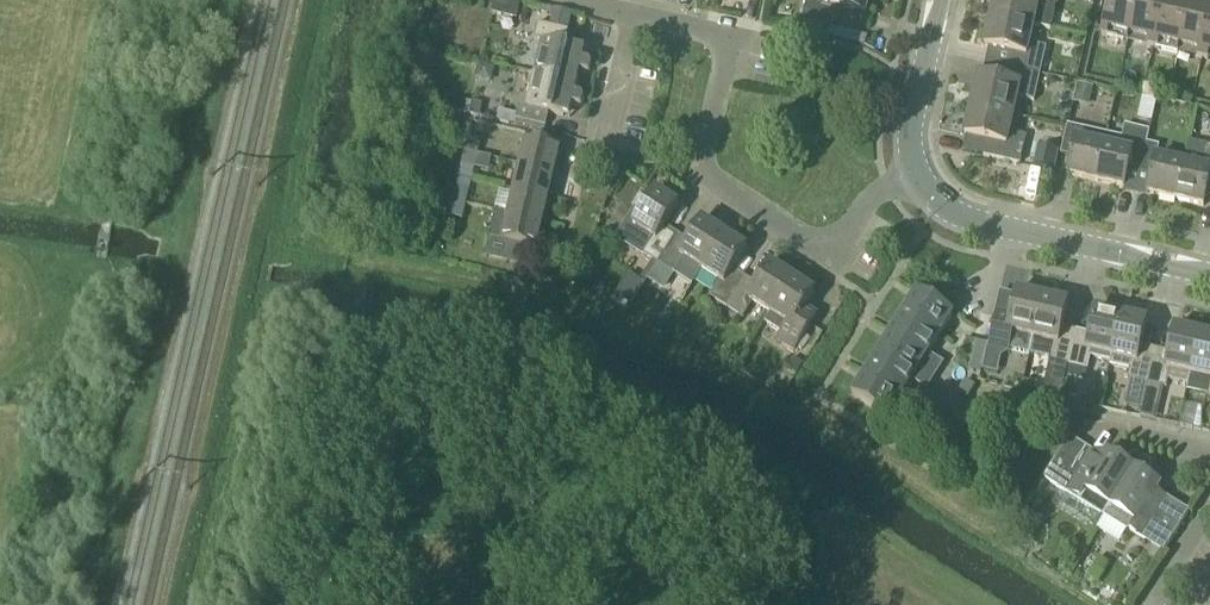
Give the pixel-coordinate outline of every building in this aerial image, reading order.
[(492,6),(504,9),(506,1),(502,0),(494,0),(492,6)] [(810,1),(806,0),(799,31),(829,38),(836,7),(865,13),(868,0),(810,0),(810,1)] [(1034,26),(1050,30),(1057,0),(996,0),(992,17),(1034,26)] [(1101,37),(1127,43),(1136,0),(1110,0),(1103,30),(1101,37)] [(1127,43),(1152,48),(1163,0),(1136,0),(1127,43)] [(1152,48),(1178,54),(1190,0),(1163,0),(1152,48)] [(1178,54),(1203,60),(1209,28),(1209,5),(1207,5),(1208,0),(1190,0),(1178,54)] [(552,11),(549,24),(569,28),(572,16),(552,11)] [(848,15),(848,28),(869,29),(869,16),(848,15)] [(1014,54),(1011,68),(1040,75),(1046,48),(1030,44),(1034,26),(992,17),(985,47),(1014,54)] [(577,50),(565,47),(568,33),(538,26),(535,40),(542,41),(534,74),(576,84),(578,74),(584,76),(586,76),(587,75),(588,74),(588,73),(589,72),(590,69),(589,67),(588,65),(585,64),(574,61),(577,50)] [(971,106),(1014,116),(1018,98),(1034,102),(1040,75),(1011,68),(1008,83),(978,76),(971,106)] [(576,84),(534,74),(525,109),(518,108),(515,122),(545,129),(548,115),(561,118),(564,108),(574,110),(576,110),(578,109),(580,107),(581,105),(581,101),(579,99),(577,98),(573,97),(576,84)] [(1088,105),(1092,88),(1078,84),(1074,102),(1088,105)] [(470,103),(467,116),(479,119),(482,106),(470,103)] [(1014,116),(971,106),(964,137),(1002,145),(999,160),(1020,165),(1026,137),(1010,134),(1014,116)] [(1070,177),(1096,183),(1107,136),(1067,127),(1061,155),(1074,158),(1070,177)] [(1107,136),(1096,183),(1125,189),(1129,171),(1140,173),(1147,145),(1149,132),(1126,127),(1123,139),(1107,136)] [(468,139),(465,153),(479,156),(482,143),(468,139)] [(524,140),(518,165),(556,174),(562,149),(524,140)] [(1185,165),(1177,201),(1204,208),(1207,196),(1209,197),(1209,147),(1190,143),(1185,165)] [(1147,145),(1140,173),(1152,176),(1148,195),(1177,201),(1185,165),(1156,158),(1159,147),(1147,145)] [(1039,149),(1035,168),(1053,172),(1057,153),(1039,149)] [(479,156),(465,153),(462,166),(475,170),(479,156)] [(556,174),(518,165),(512,191),(550,200),(556,174)] [(470,193),(457,189),(453,204),(466,207),(470,193)] [(544,225),(550,200),(512,191),(506,216),(544,225)] [(616,239),(657,265),(673,239),(662,232),(678,206),(655,191),(642,210),(636,207),(616,239)] [(1139,196),(1137,216),(1150,217),(1152,198),(1139,196)] [(463,220),(466,207),(453,204),(450,217),(463,220)] [(506,216),(496,214),(490,240),(538,251),(544,225),(506,216)] [(673,239),(657,265),(674,276),(684,260),(701,271),(723,235),(701,221),(685,247),(673,239)] [(708,298),(725,309),(742,283),(729,274),(745,249),(723,235),(701,271),(718,282),(708,298)] [(742,283),(725,309),(742,319),(752,304),(769,315),(792,279),(770,264),(753,290),(742,283)] [(545,282),(548,268),(539,266),(536,280),(545,282)] [(792,279),(769,315),(771,316),(767,323),(782,332),(776,341),(793,352),(817,315),(805,307),(814,293),(792,279)] [(940,336),(953,315),(917,292),(904,313),(940,336)] [(1008,350),(1028,355),(1041,298),(1016,292),(1009,322),(995,318),(988,348),(1008,353),(1008,350)] [(1047,362),(1067,367),(1074,337),(1060,333),(1067,304),(1041,298),(1028,355),(1048,359),(1047,362)] [(1112,358),(1121,317),(1095,310),(1088,340),(1074,337),(1067,367),(1077,369),(1086,371),(1089,358),(1110,363),(1112,358)] [(1124,317),(1121,317),(1112,358),(1110,363),(1109,367),(1129,371),(1127,381),(1146,385),(1153,356),(1139,352),(1146,322),(1139,321),(1141,315),(1125,312),(1124,317)] [(940,336),(904,313),(891,334),(927,356),(929,353),(940,336)] [(1167,359),(1153,356),(1146,385),(1144,396),(1156,399),(1159,388),(1166,390),(1168,381),(1188,386),(1200,335),(1174,329),(1167,359)] [(927,356),(891,334),(878,355),(914,377),(912,381),(927,390),(945,363),(929,353),(927,356)] [(1188,386),(1187,391),(1207,396),(1207,399),(1209,400),(1209,337),(1200,335),(1188,386)] [(973,357),(984,359),(986,348),(987,344),(976,342),(973,357)] [(912,381),(914,377),(878,355),(865,375),(901,398),(912,381)] [(984,359),(973,357),(970,371),(981,374),(982,369),(984,359)] [(792,358),(786,368),(796,375),(803,364),(792,358)] [(1077,369),(1067,367),(1065,377),(1075,379),(1076,375),(1077,369)] [(888,419),(901,398),(865,375),(852,396),(888,419)] [(957,393),(967,400),(975,387),(965,380),(957,393)] [(949,428),(958,415),(948,409),(940,422),(949,428)] [(932,435),(941,441),(949,428),(940,422),(932,435)] [(1056,457),(1044,477),(1104,516),(1132,471),(1105,454),(1098,465),(1085,457),(1078,469),(1056,457)] [(1158,487),(1132,471),(1104,516),(1150,545),(1175,507),(1154,494),(1158,487)]
